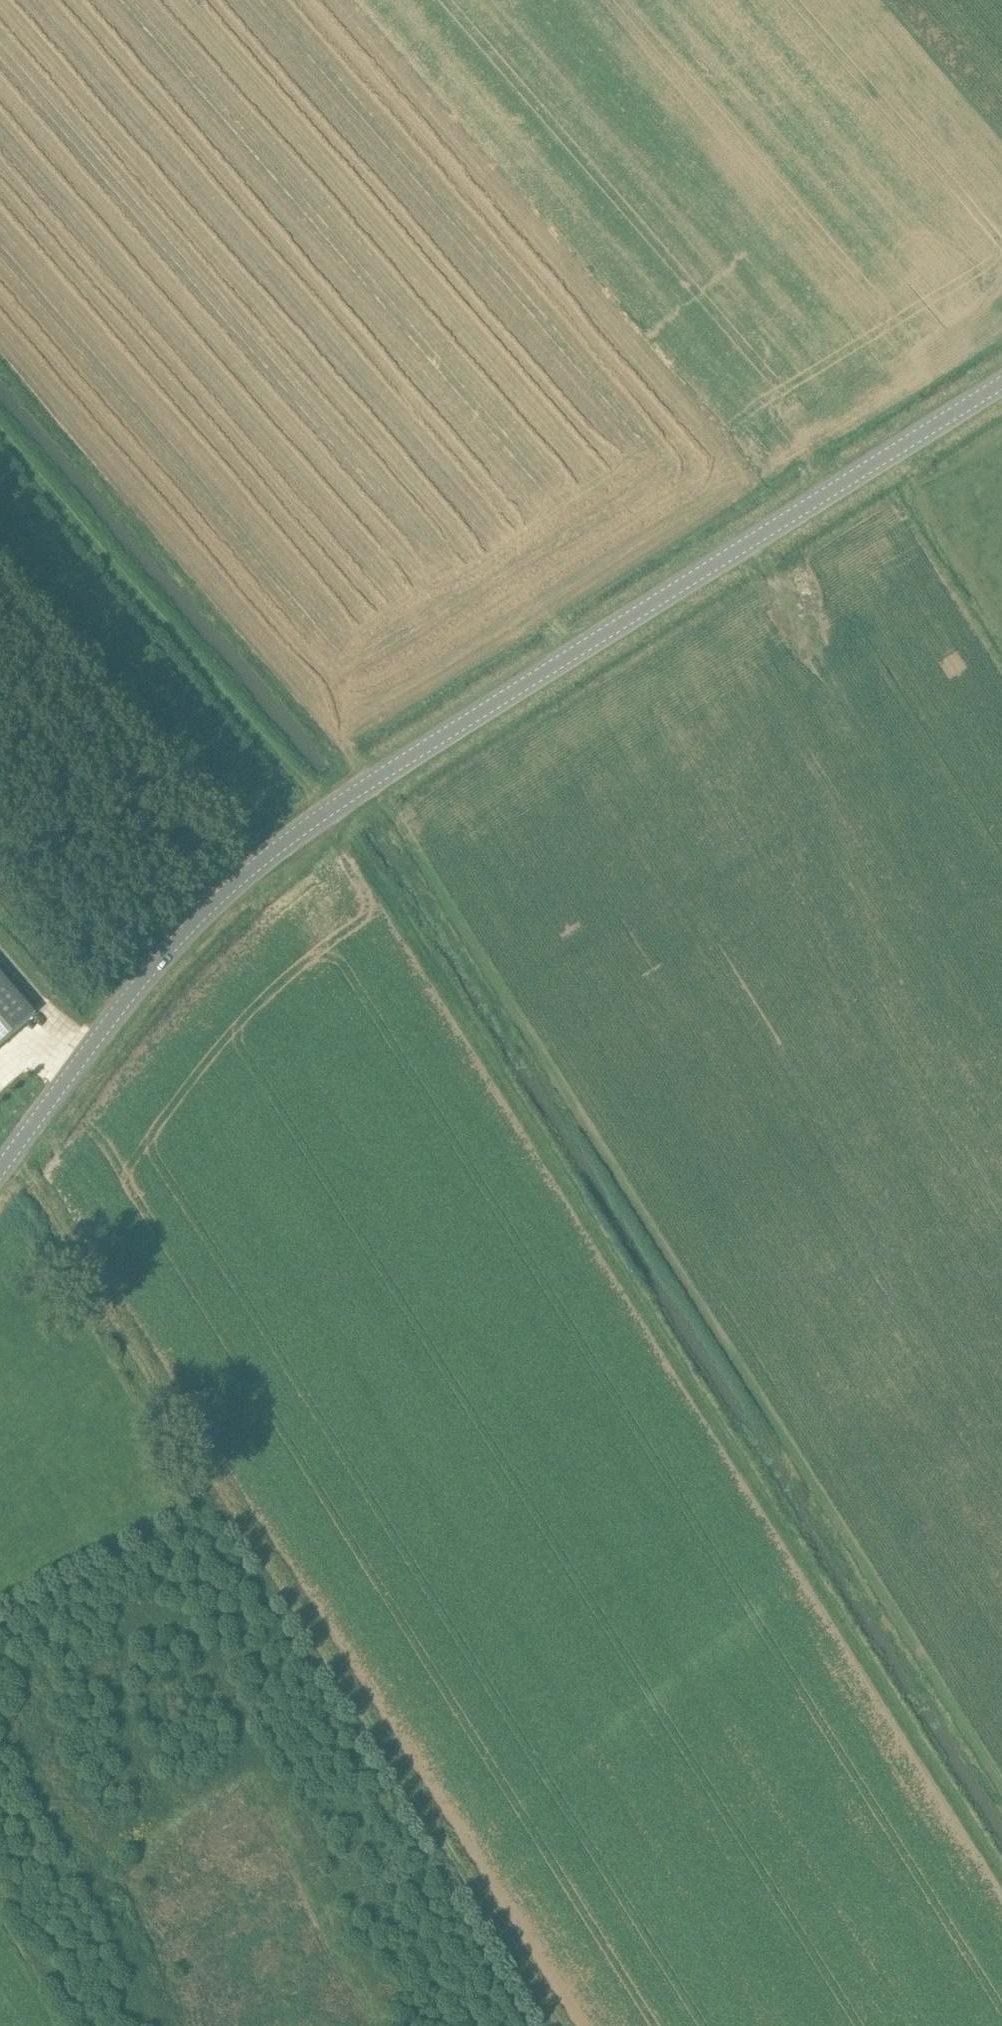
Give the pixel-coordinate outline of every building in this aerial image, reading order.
[(35,1015),(0,975),(0,1045),(35,1015)]
